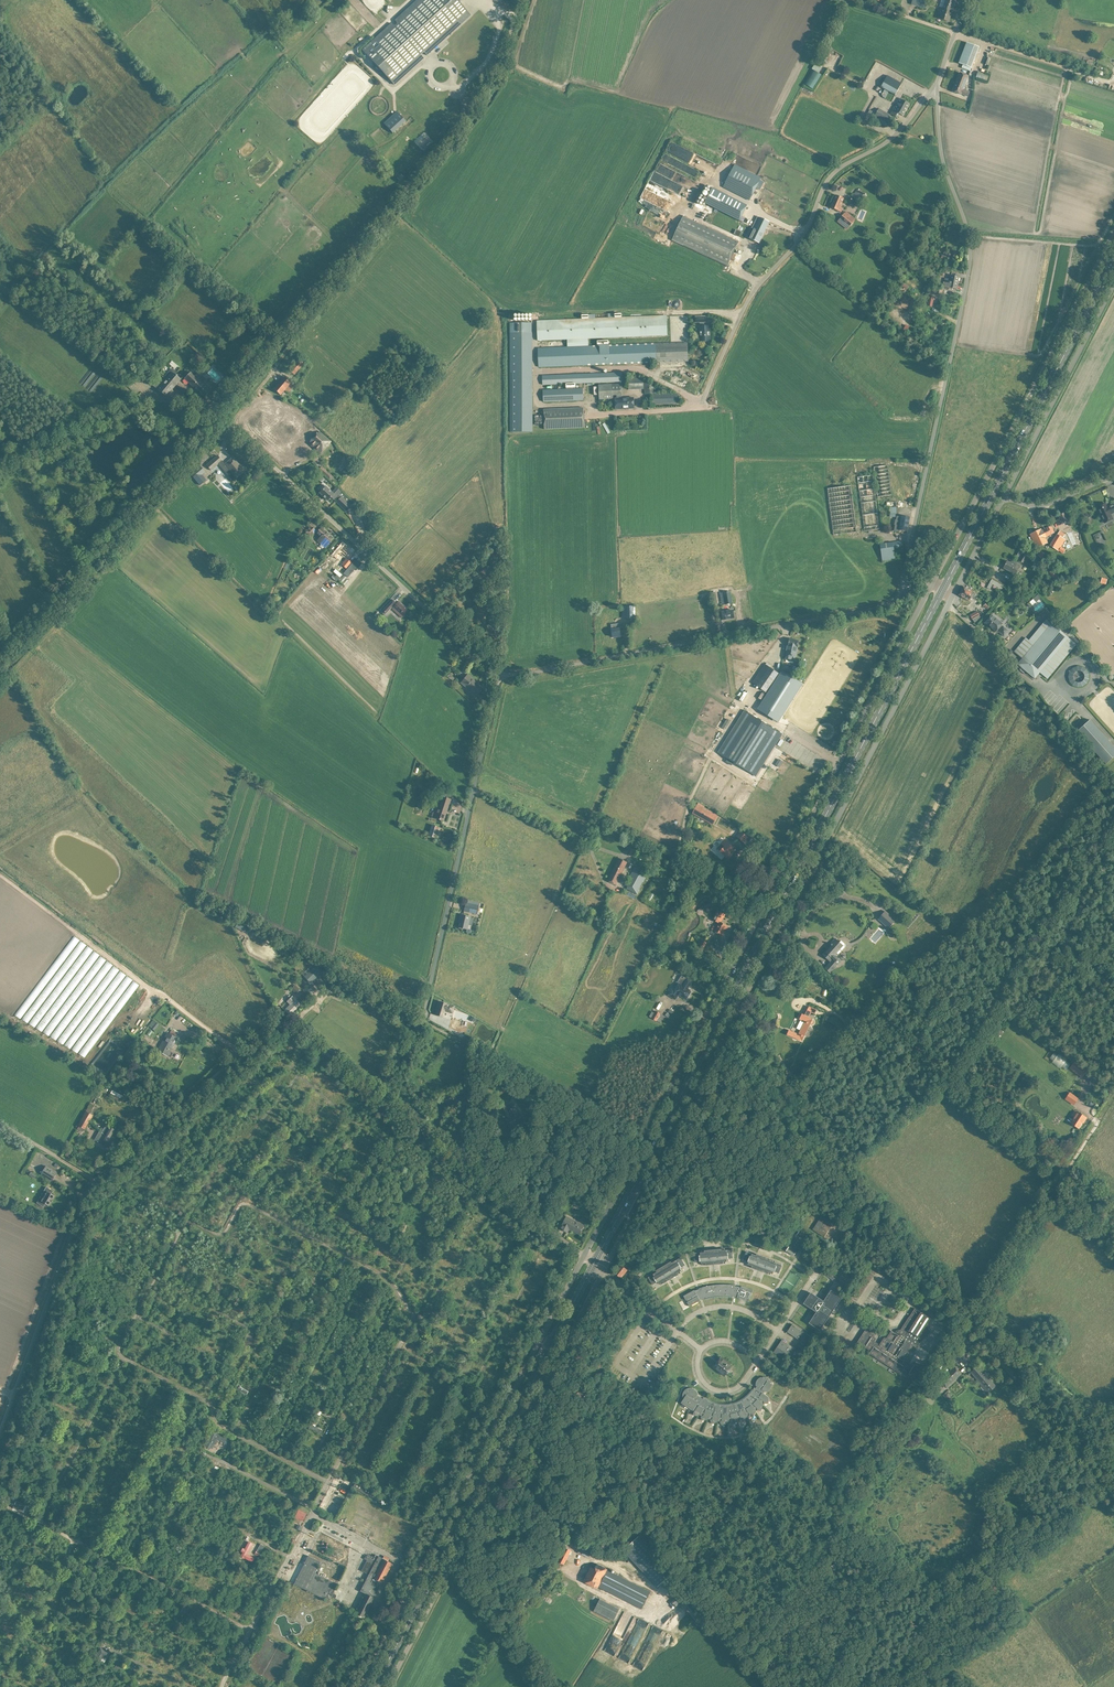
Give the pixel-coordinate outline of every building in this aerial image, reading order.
[(450,33),(449,32),(469,14),(456,0),(417,0),(395,21),(398,24),(394,26),(392,23),(363,50),(394,85),(423,58),(421,55),(424,52),(427,55),(450,33)] [(912,4),(926,9),(928,2),(922,0),(914,0),(912,4)] [(949,21),(955,2),(947,0),(946,0),(940,19),(949,21)] [(971,68),(979,47),(967,42),(959,63),(971,68)] [(815,63),(822,67),(829,56),(822,52),(815,63)] [(978,71),(976,79),(987,82),(990,74),(978,71)] [(969,76),(960,73),(956,82),(965,86),(969,76)] [(902,83),(888,75),(881,87),(895,95),(902,83)] [(963,89),(965,86),(956,82),(953,91),(961,95),(961,94),(965,95),(968,97),(970,92),(963,89)] [(909,104),(900,98),(891,114),(898,118),(900,114),(903,116),(909,104)] [(875,116),(887,122),(891,115),(879,109),(875,116)] [(383,123),(393,133),(406,121),(396,111),(383,123)] [(692,162),(702,167),(705,159),(696,155),(692,162)] [(749,199),(762,176),(735,162),(723,186),(749,199)] [(713,187),(705,203),(739,220),(747,205),(713,187)] [(861,193),(856,199),(860,203),(866,196),(861,193)] [(844,198),(836,195),(831,208),(841,212),(843,209),(840,207),(844,198)] [(666,204),(657,228),(666,231),(673,211),(670,210),(672,206),(666,204)] [(928,206),(923,211),(928,215),(933,210),(928,206)] [(854,222),(844,214),(838,221),(847,229),(854,222)] [(683,216),(672,240),(728,266),(739,242),(683,216)] [(763,233),(769,222),(760,217),(750,238),(759,243),(764,233),(763,233)] [(926,274),(932,280),(936,276),(930,270),(926,274)] [(958,284),(959,277),(952,276),(951,279),(949,278),(949,279),(945,279),(944,282),(945,282),(950,283),(951,282),(958,284)] [(944,288),(928,285),(927,292),(942,296),(944,288)] [(668,335),(667,316),(537,321),(538,340),(568,339),(568,347),(538,348),(539,367),(653,362),(657,362),(688,361),(688,342),(588,346),(588,338),(668,335)] [(700,326),(700,342),(711,341),(710,334),(709,326),(704,326),(704,322),(705,322),(705,316),(696,317),(696,322),(700,322),(700,326)] [(530,323),(510,323),(511,432),(532,432),(532,332),(530,332),(530,323)] [(304,363),(299,359),(289,370),(294,375),(304,363)] [(208,374),(220,383),(226,375),(215,366),(208,374)] [(153,384),(152,385),(155,387),(158,389),(166,396),(169,393),(170,395),(173,391),(172,390),(181,379),(177,376),(177,375),(178,374),(177,373),(177,372),(173,369),(172,369),(171,369),(170,369),(170,370),(169,370),(164,376),(165,376),(162,380),(158,377),(153,384)] [(190,372),(184,378),(204,397),(208,400),(213,394),(210,391),(202,383),(205,381),(197,373),(194,376),(190,372)] [(622,381),(622,373),(543,376),(544,384),(622,381)] [(294,385),(284,376),(273,389),(280,395),(285,390),(288,393),(294,385)] [(643,389),(643,378),(628,379),(628,390),(643,389)] [(644,383),(645,394),(656,394),(656,383),(644,383)] [(617,398),(615,398),(616,409),(625,408),(628,408),(628,409),(634,408),(634,398),(622,398),(621,395),(623,395),(622,384),(599,385),(599,399),(613,399),(613,395),(616,395),(617,398)] [(543,390),(544,402),(583,400),(583,388),(543,390)] [(358,398),(363,403),(368,398),(363,393),(358,398)] [(678,403),(678,394),(653,394),(653,404),(678,403)] [(545,429),(585,428),(584,408),(544,410),(545,429)] [(205,417),(198,410),(194,414),(201,422),(205,417)] [(309,444),(313,447),(315,445),(322,451),(330,441),(320,432),(311,442),(309,444)] [(222,461),(217,455),(207,465),(211,470),(222,461)] [(238,463),(236,461),(236,460),(233,457),(221,467),(227,474),(230,471),(236,478),(244,471),(238,463)] [(348,462),(345,466),(349,470),(353,464),(349,460),(347,462),(348,462)] [(873,475),(857,477),(864,529),(862,530),(862,531),(880,529),(880,525),(881,525),(878,501),(876,501),(874,483),(876,483),(877,496),(891,495),(887,465),(873,467),(875,480),(873,480),(873,475)] [(204,471),(200,466),(190,474),(200,485),(205,481),(199,475),(204,471)] [(321,466),(319,469),(329,478),(331,475),(321,466)] [(322,491),(320,493),(328,501),(331,497),(334,499),(335,498),(338,500),(341,497),(339,494),(341,492),(338,489),(334,494),(326,486),(324,485),(320,489),(322,491)] [(827,488),(833,535),(857,532),(851,485),(827,488)] [(337,502),(346,511),(351,506),(341,497),(338,500),(337,502)] [(896,501),(887,502),(887,507),(890,507),(890,514),(896,514),(896,501)] [(1113,512),(1113,504),(1110,506),(1108,508),(1106,503),(1097,507),(1105,523),(1113,519),(1111,514),(1113,512)] [(365,519),(369,515),(364,511),(360,515),(365,519)] [(1056,520),(1058,525),(1068,521),(1065,513),(1058,515),(1060,519),(1056,520)] [(907,531),(910,517),(903,516),(902,517),(898,516),(895,531),(898,531),(899,530),(907,531)] [(305,530),(304,532),(304,534),(305,535),(307,535),(310,537),(314,533),(315,532),(316,533),(320,536),(316,541),(321,545),(320,546),(323,548),(324,548),(327,545),(333,538),(321,528),(319,530),(318,529),(311,523),(308,527),(309,528),(307,530),(305,530)] [(1051,526),(1048,527),(1039,531),(1043,539),(1051,534),(1054,532),(1051,526)] [(1065,539),(1063,538),(1065,534),(1060,531),(1050,546),(1058,550),(1065,539)] [(1068,534),(1073,545),(1077,543),(1073,532),(1068,534)] [(1103,532),(1096,535),(1099,541),(1106,537),(1103,532)] [(903,549),(902,541),(880,544),(882,561),(895,559),(894,550),(903,549)] [(342,542),(332,555),(337,559),(337,558),(341,561),(344,557),(347,553),(344,550),(347,546),(342,542)] [(1042,559),(1046,555),(1040,550),(1036,554),(1042,559)] [(1031,558),(1023,553),(1019,560),(1027,565),(1031,558)] [(343,562),(340,566),(345,571),(352,563),(344,557),(341,561),(343,562)] [(357,561),(351,568),(356,572),(362,566),(357,561)] [(1020,566),(1016,564),(1016,563),(1012,561),(1011,563),(1007,561),(1003,568),(1011,572),(1012,570),(1016,572),(1020,566)] [(345,577),(341,582),(346,586),(351,581),(345,577)] [(993,579),(991,584),(1000,588),(999,590),(1004,592),(1007,585),(993,579)] [(477,583),(467,593),(475,600),(484,590),(477,583)] [(967,588),(963,586),(959,595),(969,600),(971,597),(972,598),(973,597),(975,596),(975,594),(975,593),(974,592),(972,591),(971,591),(973,588),(968,585),(967,588)] [(1030,603),(1038,612),(1047,604),(1039,595),(1030,603)] [(383,610),(382,611),(386,614),(387,613),(393,607),(393,608),(403,616),(408,611),(398,602),(397,604),(395,603),(396,602),(393,600),(383,610)] [(488,612),(477,602),(469,610),(475,616),(476,614),(481,619),(488,612)] [(635,606),(626,607),(626,618),(635,617),(635,606)] [(734,618),(733,610),(722,612),(723,620),(734,618)] [(970,615),(974,622),(981,618),(978,611),(970,615)] [(1002,624),(992,615),(986,623),(996,631),(997,630),(999,632),(1004,636),(1009,631),(1003,626),(1003,627),(1001,625),(1002,624)] [(1047,679),(1076,644),(1047,620),(1046,619),(1029,640),(1026,638),(1015,653),(1022,659),(1018,664),(1022,668),(1024,665),(1029,670),(1028,673),(1035,678),(1040,672),(1047,679)] [(621,636),(619,624),(611,625),(612,630),(613,637),(621,636)] [(790,639),(785,659),(794,662),(799,641),(790,639)] [(1094,675),(1079,664),(1069,677),(1072,679),(1070,682),(1083,691),(1094,675)] [(766,692),(778,673),(770,667),(757,686),(766,692)] [(461,683),(472,692),(477,695),(480,691),(480,692),(481,691),(481,690),(483,688),(476,682),(467,675),(461,683)] [(718,752),(754,775),(781,733),(753,715),(745,710),(718,752)] [(1108,766),(1113,760),(1113,745),(1092,721),(1078,733),(1108,766)] [(451,799),(440,796),(434,812),(433,812),(431,817),(444,821),(451,799)] [(693,812),(713,823),(718,816),(700,806),(701,805),(698,803),(693,812)] [(439,826),(431,824),(428,836),(435,838),(439,826)] [(736,836),(744,842),(748,837),(740,831),(736,836)] [(717,848),(720,852),(725,856),(726,857),(725,857),(726,858),(727,858),(728,858),(729,859),(732,854),(731,853),(734,849),(733,848),(733,847),(725,840),(721,844),(720,844),(720,845),(719,845),(717,846),(717,848)] [(627,862),(620,858),(608,881),(616,885),(627,862)] [(632,878),(626,889),(637,894),(640,890),(639,889),(643,882),(648,874),(635,867),(631,875),(630,875),(629,876),(632,878)] [(751,895),(747,891),(742,897),(745,899),(747,900),(751,895)] [(466,902),(464,911),(477,914),(479,905),(466,902)] [(723,913),(718,910),(713,919),(718,922),(716,927),(714,926),(712,929),(721,934),(726,925),(721,922),(723,918),(721,917),(723,913)] [(885,911),(878,919),(888,928),(896,920),(885,911)] [(467,929),(470,917),(461,915),(459,920),(461,920),(459,927),(467,929)] [(237,924),(236,926),(245,931),(246,928),(247,927),(238,922),(237,924)] [(828,949),(823,954),(827,957),(826,958),(831,962),(825,968),(830,973),(841,960),(835,955),(837,953),(838,954),(842,950),(846,946),(845,944),(841,941),(840,942),(835,938),(833,941),(834,942),(832,944),(831,944),(831,945),(829,947),(828,949)] [(316,966),(305,976),(310,982),(322,972),(316,966)] [(678,981),(679,982),(674,990),(672,989),(670,992),(668,995),(676,1000),(678,996),(677,996),(678,994),(686,999),(686,998),(688,997),(690,993),(690,992),(691,991),(690,991),(690,990),(688,988),(692,981),(688,978),(687,979),(682,976),(678,981)] [(295,985),(291,989),(296,993),(300,989),(295,985)] [(304,998),(301,1001),(304,1003),(312,996),(308,991),(306,993),(306,992),(302,995),(302,996),(304,998)] [(284,1010),(290,1016),(301,1005),(292,996),(287,1001),(290,1004),(284,1010)] [(133,1003),(135,1004),(133,1007),(137,1010),(142,1001),(136,997),(133,1003)] [(442,1017),(445,1009),(449,1011),(451,1005),(439,1001),(437,1006),(438,1007),(436,1015),(442,1017)] [(804,1036),(812,1019),(807,1016),(810,1010),(815,1013),(816,1010),(809,1006),(805,1015),(802,1014),(799,1019),(805,1022),(798,1034),(789,1030),(787,1035),(802,1041),(804,1036)] [(652,1012),(649,1017),(656,1020),(657,1020),(660,1014),(660,1013),(656,1011),(655,1013),(652,1012)] [(165,1020),(175,1029),(180,1024),(175,1019),(177,1016),(173,1012),(171,1015),(170,1014),(165,1020)] [(455,1025),(460,1027),(466,1017),(462,1015),(461,1017),(455,1014),(450,1023),(455,1025)] [(159,1025),(153,1020),(149,1026),(152,1028),(155,1030),(159,1025)] [(167,1033),(157,1051),(167,1056),(178,1038),(175,1037),(178,1033),(171,1029),(169,1033),(167,1033)] [(294,1060),(301,1052),(298,1050),(291,1058),(294,1060)] [(1058,1054),(1055,1051),(1049,1059),(1053,1061),(1052,1063),(1060,1069),(1061,1067),(1066,1070),(1071,1063),(1067,1060),(1068,1058),(1060,1052),(1058,1054)] [(305,1067),(313,1059),(309,1055),(301,1063),(305,1067)] [(276,1062),(284,1069),(287,1066),(279,1059),(276,1062)] [(1076,1060),(1069,1068),(1076,1073),(1082,1077),(1088,1069),(1076,1060)] [(322,1084),(330,1076),(325,1071),(317,1079),(322,1084)] [(284,1079),(287,1081),(293,1074),(290,1072),(284,1079)] [(259,1078),(263,1085),(268,1083),(264,1076),(259,1078)] [(325,1088),(328,1090),(335,1080),(332,1078),(325,1088)] [(303,1082),(300,1086),(309,1093),(312,1090),(303,1082)] [(273,1091),(279,1086),(276,1083),(270,1088),(273,1091)] [(337,1096),(343,1088),(340,1086),(334,1093),(337,1096)] [(515,1088),(514,1096),(525,1097),(526,1089),(515,1088)] [(245,1089),(240,1095),(249,1103),(254,1097),(245,1089)] [(354,1099),(356,1094),(349,1091),(347,1097),(354,1099)] [(1069,1092),(1065,1099),(1074,1105),(1078,1098),(1076,1096),(1069,1092)] [(297,1093),(295,1096),(305,1104),(307,1101),(297,1093)] [(238,1096),(230,1103),(238,1112),(246,1105),(238,1096)] [(266,1108),(269,1106),(262,1099),(259,1102),(266,1108)] [(351,1107),(353,1110),(361,1103),(358,1100),(351,1107)] [(318,1109),(320,1106),(312,1101),(310,1103),(318,1109)] [(508,1118),(512,1127),(524,1122),(519,1112),(518,1112),(513,1103),(506,1107),(511,1116),(508,1118)] [(90,1104),(84,1115),(91,1119),(98,1108),(90,1104)] [(305,1107),(302,1110),(313,1119),(315,1116),(305,1107)] [(371,1110),(365,1107),(361,1113),(366,1116),(371,1110)] [(222,1109),(218,1112),(222,1119),(226,1117),(222,1109)] [(1075,1117),(1071,1123),(1079,1128),(1086,1117),(1076,1111),(1073,1116),(1075,1117)] [(247,1114),(243,1117),(249,1126),(253,1123),(247,1114)] [(91,1119),(84,1115),(78,1125),(85,1129),(91,1119)] [(277,1119),(274,1122),(280,1128),(283,1125),(277,1119)] [(238,1121),(235,1123),(240,1130),(243,1127),(238,1121)] [(305,1133),(307,1130),(297,1121),(294,1124),(305,1133)] [(103,1128),(102,1131),(106,1133),(107,1131),(112,1134),(114,1129),(106,1124),(104,1129),(103,1128)] [(226,1129),(232,1137),(235,1135),(233,1131),(234,1130),(230,1125),(226,1129)] [(331,1125),(326,1135),(330,1137),(335,1126),(331,1125)] [(215,1132),(205,1126),(202,1130),(213,1136),(215,1132)] [(383,1137),(385,1134),(377,1128),(375,1131),(383,1137)] [(97,1135),(94,1140),(108,1147),(108,1148),(111,1142),(108,1141),(110,1137),(101,1132),(99,1131),(97,1135)] [(340,1135),(336,1138),(342,1144),(346,1140),(340,1135)] [(210,1140),(207,1142),(215,1153),(218,1150),(210,1140)] [(184,1144),(186,1149),(189,1147),(191,1149),(193,1148),(190,1141),(184,1144)] [(261,1154),(263,1151),(255,1145),(253,1148),(261,1154)] [(339,1154),(342,1151),(334,1145),(331,1148),(339,1154)] [(363,1145),(360,1147),(370,1155),(372,1152),(363,1145)] [(184,1157),(186,1155),(180,1148),(178,1150),(184,1157)] [(253,1162),(255,1159),(248,1151),(245,1154),(253,1162)] [(357,1151),(354,1155),(361,1161),(364,1158),(357,1151)] [(272,1156),(278,1162),(281,1159),(275,1153),(272,1156)] [(192,1177),(198,1171),(189,1161),(183,1167),(192,1177)] [(347,1161),(345,1164),(352,1170),(354,1167),(347,1161)] [(159,1166),(167,1175),(171,1171),(163,1162),(159,1166)] [(271,1171),(274,1168),(267,1162),(265,1165),(271,1171)] [(248,1175),(252,1169),(243,1163),(240,1166),(246,1170),(244,1173),(248,1175)] [(57,1172),(46,1166),(41,1174),(52,1181),(57,1172)] [(257,1173),(263,1178),(268,1173),(262,1167),(257,1173)] [(289,1178),(286,1182),(290,1186),(298,1176),(288,1168),(284,1174),(289,1178)] [(318,1179),(320,1176),(311,1170),(309,1173),(318,1179)] [(143,1179),(151,1187),(154,1184),(146,1176),(143,1179)] [(174,1176),(164,1185),(173,1195),(180,1188),(177,1186),(180,1183),(174,1176)] [(336,1190),(339,1187),(332,1181),(329,1184),(336,1190)] [(55,1195),(51,1194),(53,1191),(48,1187),(46,1191),(48,1192),(42,1201),(40,1200),(38,1203),(43,1206),(45,1203),(49,1205),(51,1202),(53,1199),(52,1199),(55,1195)] [(128,1191),(142,1198),(144,1194),(130,1187),(128,1191)] [(321,1195),(319,1197),(328,1205),(330,1202),(321,1195)] [(291,1196),(289,1199),(296,1204),(298,1201),(291,1196)] [(142,1209),(148,1211),(151,1200),(145,1198),(142,1209)] [(104,1204),(110,1207),(113,1202),(107,1199),(104,1204)] [(211,1218),(223,1205),(218,1200),(206,1213),(211,1218)] [(484,1216),(492,1206),(486,1201),(478,1211),(484,1216)] [(115,1203),(108,1217),(113,1219),(120,1206),(115,1203)] [(119,1216),(116,1221),(125,1226),(132,1212),(122,1207),(120,1211),(122,1212),(120,1216),(119,1216)] [(345,1207),(343,1211),(354,1217),(356,1213),(345,1207)] [(167,1222),(172,1225),(179,1212),(174,1209),(167,1222)] [(250,1220),(254,1222),(257,1215),(245,1210),(244,1214),(241,1213),(239,1217),(241,1218),(240,1223),(243,1224),(248,1214),(252,1216),(250,1220)] [(319,1220),(322,1223),(329,1214),(325,1212),(319,1220)] [(473,1219),(478,1222),(482,1215),(477,1212),(473,1219)] [(304,1215),(299,1221),(311,1229),(318,1219),(310,1214),(308,1217),(304,1215)] [(137,1215),(135,1219),(133,1218),(129,1227),(135,1229),(140,1216),(137,1215)] [(822,1215),(813,1229),(824,1237),(831,1226),(827,1223),(829,1220),(822,1215)] [(257,1218),(251,1230),(255,1232),(258,1227),(261,1228),(264,1222),(257,1218)] [(580,1234),(584,1225),(576,1221),(575,1223),(566,1218),(561,1228),(567,1232),(569,1228),(580,1234)] [(139,1232),(145,1221),(142,1220),(136,1231),(139,1232)] [(96,1231),(102,1234),(106,1223),(100,1221),(96,1231)] [(464,1238),(474,1224),(470,1222),(461,1236),(464,1238)] [(151,1241),(159,1227),(155,1225),(150,1234),(145,1232),(143,1236),(151,1241)] [(56,1245),(60,1231),(47,1227),(45,1234),(44,1234),(42,1240),(56,1245)] [(329,1228),(327,1233),(335,1237),(337,1234),(332,1232),(333,1230),(329,1228)] [(281,1243),(288,1232),(285,1230),(278,1241),(281,1243)] [(796,1252),(797,1252),(806,1240),(804,1239),(807,1235),(799,1230),(797,1234),(796,1233),(787,1246),(788,1247),(786,1250),(794,1256),(796,1252)] [(355,1232),(350,1240),(349,1239),(347,1242),(354,1247),(361,1235),(355,1232)] [(511,1237),(520,1242),(522,1239),(513,1233),(511,1237)] [(169,1234),(164,1244),(161,1243),(160,1245),(166,1249),(173,1236),(169,1234)] [(201,1247),(205,1236),(201,1235),(197,1245),(201,1247)] [(242,1248),(246,1237),(241,1235),(238,1246),(242,1248)] [(485,1239),(494,1243),(496,1240),(487,1235),(485,1239)] [(12,1237),(10,1241),(49,1262),(52,1257),(12,1237)] [(212,1239),(208,1250),(211,1251),(216,1241),(212,1239)] [(104,1263),(111,1247),(98,1240),(91,1254),(92,1255),(91,1258),(95,1260),(96,1259),(104,1263)] [(365,1252),(370,1242),(367,1240),(362,1250),(365,1252)] [(754,1244),(781,1254),(782,1252),(776,1249),(760,1243),(755,1241),(754,1244)] [(55,1247),(39,1242),(37,1247),(53,1253),(55,1247)] [(455,1242),(453,1245),(462,1252),(464,1249),(455,1242)] [(506,1245),(516,1250),(518,1247),(508,1242),(506,1245)] [(480,1248),(490,1253),(492,1250),(482,1245),(480,1248)] [(265,1260),(270,1250),(267,1248),(261,1259),(265,1260)] [(726,1261),(727,1261),(727,1259),(733,1258),(732,1249),(725,1250),(725,1248),(702,1250),(702,1252),(694,1253),(695,1261),(701,1261),(701,1264),(703,1264),(703,1265),(726,1263),(726,1261)] [(311,1254),(319,1258),(322,1253),(313,1249),(311,1254)] [(157,1263),(162,1252),(156,1250),(152,1260),(157,1263)] [(452,1250),(443,1259),(447,1263),(456,1253),(452,1250)] [(650,1265),(669,1253),(668,1251),(648,1263),(650,1265)] [(772,1273),(773,1271),(779,1273),(782,1265),(775,1262),(776,1261),(754,1252),(753,1254),(746,1251),(743,1259),(749,1262),(748,1264),(749,1265),(749,1266),(770,1274),(771,1273),(772,1273)] [(25,1267),(25,1266),(27,1267),(28,1265),(0,1252),(0,1256),(25,1267)] [(388,1265),(393,1254),(390,1252),(384,1263),(388,1265)] [(673,1260),(654,1272),(655,1273),(648,1277),(653,1285),(658,1281),(659,1284),(661,1283),(661,1284),(681,1272),(680,1271),(681,1270),(680,1268),(685,1265),(681,1257),(674,1261),(673,1260)] [(113,1268),(117,1271),(123,1260),(119,1258),(113,1268)] [(389,1263),(387,1268),(394,1271),(393,1271),(397,1273),(403,1262),(397,1259),(394,1265),(389,1263)] [(311,1260),(309,1267),(318,1270),(319,1267),(314,1266),(316,1262),(311,1260)] [(470,1261),(465,1269),(468,1271),(473,1263),(470,1261)] [(102,1275),(105,1268),(102,1266),(101,1268),(93,1263),(87,1276),(91,1278),(94,1271),(102,1275)] [(630,1268),(635,1273),(642,1265),(640,1264),(638,1266),(635,1263),(630,1268)] [(129,1277),(135,1267),(131,1264),(126,1272),(128,1273),(127,1275),(129,1277)] [(206,1264),(199,1277),(203,1279),(210,1266),(206,1264)] [(436,1264),(434,1267),(448,1276),(450,1272),(436,1264)] [(44,1277),(46,1271),(34,1266),(30,1265),(29,1268),(34,1270),(33,1272),(44,1277)] [(621,1277),(627,1270),(622,1265),(616,1273),(621,1277)] [(329,1266),(326,1270),(334,1276),(337,1272),(329,1266)] [(476,1266),(474,1270),(483,1274),(485,1271),(476,1266)] [(191,1267),(189,1271),(199,1277),(201,1273),(191,1267)] [(543,1267),(541,1273),(553,1276),(555,1271),(543,1267)] [(259,1268),(256,1276),(264,1279),(267,1271),(259,1268)] [(340,1269),(334,1280),(337,1282),(343,1270),(340,1269)] [(466,1280),(469,1277),(460,1271),(458,1274),(466,1280)] [(492,1271),(491,1275),(502,1279),(504,1275),(492,1271)] [(284,1282),(286,1278),(274,1272),(272,1276),(284,1282)] [(827,1272),(825,1275),(834,1281),(836,1279),(827,1272)] [(135,1277),(133,1280),(143,1285),(148,1275),(145,1273),(142,1280),(135,1277)] [(411,1289),(415,1291),(421,1281),(408,1274),(404,1280),(413,1285),(411,1288),(407,1285),(404,1289),(410,1292),(411,1289)] [(229,1288),(233,1290),(239,1279),(236,1277),(229,1288)] [(344,1277),(341,1282),(351,1288),(354,1283),(344,1277)] [(459,1288),(461,1285),(454,1278),(451,1281),(459,1288)] [(486,1283),(496,1289),(498,1285),(489,1279),(486,1283)] [(135,1295),(140,1288),(126,1280),(119,1292),(127,1296),(129,1292),(135,1295)] [(521,1289),(523,1285),(511,1280),(510,1283),(521,1289)] [(423,1301),(436,1286),(432,1282),(418,1296),(423,1301)] [(385,1284),(381,1288),(385,1292),(389,1288),(385,1284)] [(703,1299),(703,1300),(706,1299),(709,1298),(712,1297),(715,1297),(718,1297),(721,1296),(724,1296),(727,1296),(729,1297),(732,1297),(733,1296),(737,1297),(749,1302),(753,1290),(741,1286),(741,1287),(734,1286),(734,1285),(730,1284),(727,1284),(723,1284),(720,1284),(716,1285),(713,1285),(709,1286),(706,1286),(703,1287),(699,1288),(699,1289),(695,1290),(694,1290),(684,1296),(686,1300),(687,1300),(688,1301),(687,1302),(690,1306),(700,1300),(703,1299)] [(207,1296),(211,1298),(214,1289),(207,1286),(205,1291),(209,1292),(207,1296)] [(143,1295),(146,1290),(141,1287),(138,1292),(143,1295)] [(445,1290),(454,1296),(456,1293),(447,1287),(445,1290)] [(322,1288),(321,1291),(323,1292),(322,1294),(328,1297),(331,1292),(322,1288)] [(336,1288),(334,1292),(344,1297),(346,1293),(336,1288)] [(507,1288),(505,1292),(517,1297),(518,1293),(507,1288)] [(291,1289),(289,1292),(300,1298),(302,1295),(291,1289)] [(471,1297),(473,1294),(461,1289),(460,1293),(471,1297)] [(481,1294),(491,1298),(493,1294),(483,1290),(481,1294)] [(811,1292),(803,1303),(813,1309),(810,1313),(814,1316),(809,1323),(820,1330),(842,1297),(831,1290),(826,1297),(823,1294),(820,1298),(811,1292)] [(222,1299),(224,1300),(227,1293),(222,1291),(216,1301),(219,1303),(222,1299)] [(103,1294),(98,1308),(103,1310),(108,1296),(103,1294)] [(440,1297),(449,1302),(451,1299),(442,1294),(440,1297)] [(537,1304),(538,1301),(528,1295),(526,1298),(537,1304)] [(467,1306),(468,1303),(457,1297),(456,1301),(467,1306)] [(292,1307),(296,1302),(289,1298),(286,1303),(292,1307)] [(486,1309),(488,1305),(478,1299),(476,1303),(486,1309)] [(230,1300),(225,1310),(229,1312),(234,1302),(230,1300)] [(240,1318),(244,1309),(241,1308),(243,1303),(240,1302),(235,1316),(240,1318)] [(154,1321),(161,1307),(154,1303),(146,1316),(154,1321)] [(116,1316),(121,1305),(118,1304),(116,1309),(113,1308),(111,1314),(116,1316)] [(861,1336),(857,1343),(865,1348),(865,1347),(871,1350),(870,1352),(901,1372),(902,1369),(907,1373),(907,1374),(914,1378),(916,1376),(917,1377),(921,1370),(920,1369),(922,1367),(915,1363),(913,1366),(905,1361),(910,1353),(908,1352),(912,1344),(917,1347),(925,1335),(927,1336),(930,1333),(927,1323),(931,1318),(915,1308),(901,1330),(898,1330),(899,1333),(898,1335),(890,1330),(892,1331),(887,1339),(885,1338),(880,1345),(875,1342),(876,1340),(874,1335),(873,1335),(865,1330),(861,1336),(860,1336),(861,1336)] [(338,1313),(329,1309),(327,1314),(336,1318),(338,1313)] [(483,1319),(485,1316),(475,1310),(473,1314),(483,1319)] [(127,1316),(123,1315),(121,1319),(128,1323),(133,1313),(129,1311),(127,1316)] [(254,1322),(264,1327),(269,1316),(259,1311),(254,1322)] [(451,1311),(447,1316),(456,1321),(459,1316),(451,1311)] [(492,1317),(502,1322),(504,1319),(494,1313),(492,1317)] [(223,1317),(221,1322),(220,1322),(215,1332),(226,1338),(234,1322),(223,1317)] [(285,1327),(286,1323),(275,1317),(268,1331),(273,1333),(278,1324),(285,1327)] [(169,1327),(172,1329),(178,1321),(174,1318),(169,1327)] [(395,1324),(401,1327),(404,1321),(398,1318),(395,1324)] [(470,1320),(468,1323),(478,1328),(480,1324),(470,1320)] [(114,1333),(118,1326),(110,1322),(107,1330),(114,1333)] [(186,1336),(193,1340),(199,1327),(192,1324),(186,1336)] [(797,1361),(813,1338),(792,1324),(787,1332),(802,1341),(797,1349),(782,1339),(774,1352),(783,1359),(787,1354),(797,1361)] [(345,1325),(344,1331),(354,1333),(356,1328),(345,1325)] [(514,1325),(512,1328),(523,1334),(525,1331),(514,1325)] [(241,1327),(235,1339),(242,1342),(248,1330),(241,1327)] [(425,1332),(420,1329),(419,1332),(429,1338),(433,1330),(428,1327),(425,1332)] [(146,1328),(141,1337),(145,1339),(149,1330),(146,1328)] [(71,1341),(86,1348),(92,1338),(81,1332),(77,1339),(73,1336),(71,1341)] [(294,1332),(292,1336),(302,1341),(303,1337),(294,1332)] [(159,1343),(154,1341),(156,1335),(151,1333),(148,1342),(158,1347),(159,1343)] [(510,1334),(508,1338),(520,1344),(522,1341),(510,1334)] [(411,1348),(414,1350),(419,1339),(416,1338),(411,1348)] [(267,1339),(265,1342),(275,1347),(276,1344),(267,1339)] [(166,1353),(172,1342),(168,1341),(163,1351),(166,1353)] [(221,1346),(226,1349),(229,1345),(223,1341),(221,1346)] [(432,1348),(441,1351),(442,1347),(437,1346),(438,1343),(434,1341),(432,1348)] [(487,1351),(489,1348),(478,1342),(476,1346),(487,1351)] [(94,1353),(98,1355),(102,1345),(99,1343),(94,1353)] [(224,1358),(228,1360),(234,1347),(230,1345),(224,1358)] [(334,1345),(332,1352),(340,1355),(343,1348),(334,1345)] [(100,1359),(108,1363),(114,1348),(110,1346),(109,1350),(104,1348),(100,1359)] [(503,1347),(502,1351),(513,1355),(514,1351),(503,1347)] [(72,1360),(77,1350),(74,1348),(69,1359),(72,1360)] [(153,1363),(156,1357),(159,1358),(161,1354),(153,1351),(148,1361),(153,1363)] [(348,1359),(360,1365),(362,1362),(354,1357),(356,1353),(353,1351),(348,1359)] [(475,1352),(473,1356),(484,1362),(486,1358),(475,1352)] [(284,1362),(286,1360),(281,1354),(278,1356),(284,1362)] [(386,1365),(388,1361),(375,1354),(373,1358),(386,1365)] [(507,1365),(509,1361),(498,1355),(496,1359),(507,1365)] [(713,1367),(724,1376),(733,1366),(721,1356),(720,1356),(719,1357),(718,1357),(718,1358),(718,1359),(719,1359),(719,1360),(720,1360),(716,1364),(715,1363),(714,1363),(713,1364),(712,1365),(712,1366),(712,1367),(713,1367)] [(336,1372),(341,1364),(329,1358),(327,1362),(332,1364),(330,1369),(336,1372)] [(202,1365),(200,1364),(199,1367),(204,1369),(207,1362),(204,1360),(202,1365)] [(459,1368),(461,1365),(451,1360),(450,1363),(459,1368)] [(172,1361),(167,1372),(172,1373),(176,1363),(172,1361)] [(285,1375),(289,1370),(280,1364),(277,1369),(285,1375)] [(470,1364),(468,1367),(479,1373),(481,1369),(470,1364)] [(352,1371),(354,1369),(350,1367),(349,1369),(344,1366),(341,1370),(353,1378),(356,1373),(352,1371)] [(961,1373),(954,1366),(939,1380),(945,1385),(949,1381),(951,1383),(957,1377),(961,1373)] [(971,1372),(975,1376),(983,1385),(982,1385),(985,1389),(986,1388),(989,1391),(995,1386),(978,1366),(971,1372)] [(138,1376),(139,1372),(129,1367),(127,1371),(138,1376)] [(368,1373),(366,1372),(363,1378),(373,1382),(377,1371),(370,1368),(368,1373)] [(262,1378),(263,1375),(253,1369),(252,1372),(262,1378)] [(323,1370),(320,1376),(327,1380),(331,1374),(323,1370)] [(296,1376),(298,1373),(294,1371),(290,1380),(301,1385),(303,1380),(296,1376)] [(236,1377),(228,1374),(225,1382),(234,1385),(236,1377)] [(488,1379),(499,1384),(501,1380),(490,1375),(488,1379)] [(684,1390),(684,1391),(683,1393),(683,1395),(683,1396),(683,1397),(684,1398),(681,1403),(692,1410),(693,1410),(695,1411),(693,1414),(700,1415),(701,1416),(702,1420),(709,1419),(710,1420),(712,1423),(714,1422),(715,1423),(719,1421),(720,1421),(722,1425),(729,1421),(730,1421),(733,1424),(735,1423),(738,1420),(740,1419),(743,1421),(744,1420),(745,1420),(747,1415),(749,1415),(753,1417),(754,1415),(756,1411),(757,1409),(761,1411),(762,1408),(763,1403),(764,1403),(768,1403),(768,1401),(769,1400),(768,1396),(763,1393),(764,1391),(765,1392),(766,1391),(768,1391),(769,1390),(770,1389),(771,1386),(771,1385),(771,1383),(770,1382),(771,1381),(770,1381),(769,1378),(767,1377),(764,1376),(763,1376),(762,1377),(761,1377),(759,1377),(758,1378),(757,1380),(756,1381),(756,1384),(756,1385),(756,1386),(755,1388),(755,1387),(750,1393),(749,1395),(744,1399),(739,1402),(736,1403),(733,1404),(726,1405),(723,1405),(720,1404),(716,1403),(713,1402),(710,1401),(704,1397),(703,1398),(698,1394),(698,1393),(698,1392),(697,1391),(696,1390),(694,1388),(693,1388),(691,1387),(690,1387),(688,1388),(686,1389),(684,1390)] [(244,1382),(255,1387),(257,1384),(246,1378),(244,1382)] [(121,1380),(120,1384),(130,1388),(132,1385),(121,1380)] [(356,1388),(370,1395),(373,1389),(360,1381),(356,1388)] [(248,1391),(240,1387),(241,1386),(238,1384),(235,1389),(246,1394),(248,1391)] [(940,1390),(935,1386),(925,1400),(930,1404),(940,1390)] [(97,1387),(95,1392),(92,1391),(90,1397),(96,1400),(101,1389),(97,1387)] [(813,1402),(817,1396),(803,1387),(799,1392),(813,1402)] [(116,1399),(119,1400),(117,1405),(123,1408),(127,1398),(118,1394),(116,1399)] [(77,1412),(84,1398),(81,1396),(73,1410),(77,1412)] [(322,1407),(328,1411),(334,1399),(328,1396),(322,1407)] [(354,1413),(359,1400),(351,1397),(345,1409),(354,1413)] [(1011,1398),(1006,1402),(1010,1407),(1015,1402),(1011,1398)] [(115,1413),(117,1409),(107,1404),(105,1408),(115,1413)] [(302,1411),(313,1414),(315,1407),(304,1404),(302,1411)] [(163,1414),(167,1416),(169,1410),(157,1405),(154,1412),(163,1415),(163,1414)] [(139,1417),(140,1413),(130,1408),(128,1411),(139,1417)] [(179,1411),(178,1414),(188,1419),(189,1416),(179,1411)] [(204,1413),(200,1425),(206,1427),(210,1415),(204,1413)] [(277,1419),(278,1416),(272,1413),(268,1419),(280,1426),(282,1422),(277,1419)] [(100,1416),(98,1421),(111,1427),(113,1423),(100,1416)] [(64,1429),(67,1423),(59,1419),(56,1425),(64,1429)] [(133,1431),(135,1427),(122,1421),(120,1425),(133,1431)] [(301,1431),(303,1426),(294,1421),(292,1426),(301,1431)] [(156,1433),(158,1430),(148,1424),(146,1428),(156,1433)] [(264,1431),(274,1433),(275,1429),(268,1428),(269,1424),(265,1424),(264,1431)] [(347,1435),(350,1429),(342,1425),(339,1431),(347,1435)] [(251,1428),(249,1433),(257,1437),(260,1432),(251,1428)] [(196,1431),(194,1435),(203,1440),(205,1435),(196,1431)] [(318,1439),(309,1436),(311,1433),(306,1431),(305,1435),(310,1436),(308,1440),(317,1443),(318,1439)] [(214,1432),(208,1449),(215,1451),(218,1442),(227,1445),(229,1437),(214,1432)] [(259,1439),(269,1443),(272,1436),(262,1432),(259,1439)] [(338,1434),(332,1448),(336,1450),(343,1436),(338,1434)] [(151,1444),(153,1439),(144,1435),(143,1438),(146,1439),(145,1441),(151,1444)] [(58,1445),(63,1447),(66,1439),(60,1437),(58,1445)] [(237,1450),(239,1451),(243,1444),(236,1441),(230,1453),(234,1455),(237,1450)] [(187,1444),(185,1449),(195,1453),(197,1449),(187,1444)] [(303,1446),(301,1450),(313,1455),(315,1451),(303,1446)] [(91,1454),(86,1452),(83,1458),(93,1462),(98,1450),(94,1449),(91,1454)] [(321,1459),(323,1460),(325,1457),(334,1461),(336,1456),(325,1451),(321,1459)] [(141,1468),(145,1458),(134,1454),(133,1458),(140,1460),(138,1466),(141,1468)] [(185,1454),(182,1458),(187,1461),(184,1464),(189,1468),(194,1462),(185,1454)] [(299,1457),(305,1462),(308,1459),(302,1454),(299,1457)] [(263,1469),(268,1460),(264,1458),(260,1467),(263,1469)] [(56,1459),(53,1467),(58,1469),(62,1462),(56,1459)] [(22,1471),(27,1461),(23,1460),(19,1470),(22,1471)] [(102,1460),(101,1463),(111,1468),(113,1465),(102,1460)] [(267,1479),(275,1463),(271,1461),(263,1477),(267,1479)] [(84,1470),(90,1472),(93,1465),(87,1462),(84,1470)] [(207,1462),(204,1469),(199,1467),(197,1474),(205,1477),(210,1463),(207,1462)] [(41,1468),(37,1477),(40,1479),(43,1473),(49,1476),(50,1473),(41,1468)] [(124,1481),(125,1478),(129,1481),(132,1477),(121,1471),(118,1477),(124,1481)] [(281,1484),(287,1473),(283,1471),(277,1482),(281,1484)] [(107,1480),(109,1476),(96,1472),(94,1476),(107,1480)] [(168,1475),(181,1483),(183,1479),(170,1472),(168,1475)] [(290,1489),(295,1476),(292,1475),(287,1488),(290,1489)] [(236,1477),(230,1490),(233,1492),(239,1479),(236,1477)] [(300,1493),(306,1482),(302,1480),(296,1491),(300,1493)] [(315,1480),(307,1492),(311,1495),(319,1482),(315,1480)] [(369,1495),(372,1489),(356,1480),(353,1487),(369,1495)] [(176,1492),(178,1489),(167,1483),(165,1486),(176,1492)] [(90,1485),(88,1490),(100,1493),(102,1489),(90,1485)] [(244,1486),(239,1497),(243,1499),(248,1488),(244,1486)] [(248,1502),(252,1504),(258,1489),(254,1487),(248,1502)] [(978,1499),(988,1492),(985,1487),(977,1492),(978,1494),(976,1496),(978,1499)] [(67,1499),(69,1495),(61,1490),(59,1495),(67,1499)] [(210,1491),(206,1500),(210,1502),(214,1494),(210,1491)] [(261,1506),(269,1493),(266,1491),(258,1505),(261,1506)] [(216,1502),(221,1505),(226,1497),(222,1494),(216,1502)] [(273,1501),(271,1500),(268,1506),(273,1509),(279,1497),(276,1495),(273,1501)] [(86,1497),(84,1502),(92,1505),(94,1500),(86,1497)] [(114,1507),(116,1503),(105,1498),(104,1502),(114,1507)] [(226,1508),(231,1510),(235,1501),(230,1499),(226,1508)] [(22,1511),(25,1504),(16,1500),(13,1507),(22,1511)] [(238,1507),(235,1516),(241,1518),(244,1509),(238,1507)] [(103,1508),(100,1515),(111,1519),(114,1512),(103,1508)] [(293,1509),(288,1519),(293,1520),(297,1511),(293,1509)] [(299,1509),(295,1516),(299,1519),(303,1521),(307,1513),(299,1509)] [(5,1513),(2,1523),(6,1524),(7,1520),(11,1521),(13,1516),(5,1513)] [(253,1522),(256,1517),(249,1513),(242,1523),(245,1525),(249,1520),(253,1522)] [(259,1514),(252,1529),(256,1531),(263,1516),(259,1514)] [(270,1528),(273,1529),(275,1523),(269,1520),(263,1533),(267,1535),(270,1528)] [(17,1521),(13,1529),(18,1532),(22,1523),(17,1521)] [(198,1537),(202,1539),(204,1536),(209,1538),(214,1528),(209,1526),(205,1535),(200,1533),(198,1537)] [(217,1534),(213,1533),(211,1541),(220,1543),(223,1528),(219,1527),(217,1534)] [(278,1528),(272,1538),(276,1540),(281,1530),(278,1528)] [(90,1532),(101,1537),(102,1533),(92,1529),(90,1532)] [(158,1534),(151,1530),(151,1532),(146,1529),(143,1535),(154,1541),(158,1534)] [(175,1544),(172,1551),(178,1554),(181,1547),(177,1546),(181,1537),(185,1538),(187,1534),(177,1530),(172,1543),(175,1544)] [(286,1543),(289,1545),(291,1542),(287,1540),(289,1537),(295,1541),(298,1537),(293,1533),(293,1532),(290,1530),(279,1544),(283,1547),(286,1543)] [(190,1546),(187,1544),(190,1537),(187,1536),(182,1546),(188,1549),(190,1546)] [(229,1536),(224,1547),(220,1545),(219,1547),(228,1551),(234,1538),(229,1536)] [(639,1537),(624,1551),(657,1586),(672,1572),(639,1537)] [(250,1555),(255,1544),(250,1542),(247,1549),(245,1548),(243,1552),(245,1553),(243,1557),(255,1563),(257,1559),(250,1555)] [(4,1555),(9,1545),(5,1543),(0,1553),(4,1555)] [(202,1556),(205,1558),(210,1546),(207,1545),(202,1556)] [(581,1546),(578,1552),(585,1556),(588,1550),(581,1546)] [(563,1563),(564,1564),(571,1550),(565,1547),(558,1561),(562,1563),(562,1564),(563,1564),(563,1563)] [(217,1550),(209,1563),(214,1566),(216,1561),(218,1562),(222,1553),(217,1550)] [(186,1552),(184,1557),(190,1560),(193,1555),(186,1552)] [(27,1553),(22,1567),(27,1569),(32,1555),(27,1553)] [(374,1598),(382,1583),(392,1563),(388,1561),(389,1559),(384,1556),(383,1558),(375,1554),(373,1559),(372,1558),(373,1557),(368,1555),(366,1556),(364,1559),(367,1560),(361,1571),(369,1574),(360,1591),(365,1593),(355,1613),(364,1617),(374,1598)] [(317,1568),(320,1562),(308,1555),(294,1584),(290,1582),(288,1587),(291,1589),(294,1584),(307,1590),(306,1591),(308,1592),(308,1591),(324,1599),(324,1598),(330,1601),(336,1588),(331,1586),(333,1581),(318,1574),(320,1570),(317,1568)] [(620,1555),(616,1562),(621,1565),(625,1558),(620,1555)] [(154,1557),(149,1570),(155,1572),(160,1560),(154,1557)] [(219,1570),(223,1572),(228,1560),(224,1558),(219,1570)] [(92,1570),(94,1566),(79,1560),(77,1564),(92,1570)] [(651,1592),(607,1570),(607,1568),(602,1566),(597,1563),(595,1568),(591,1566),(584,1581),(597,1588),(598,1586),(625,1599),(642,1608),(651,1592)] [(52,1577),(56,1568),(50,1565),(45,1574),(52,1577)] [(113,1577),(116,1573),(107,1567),(101,1576),(105,1579),(108,1574),(113,1577)] [(10,1578),(14,1580),(19,1571),(15,1569),(10,1578)] [(164,1579),(174,1583),(179,1572),(175,1570),(172,1577),(166,1574),(164,1579)] [(131,1574),(127,1583),(123,1581),(120,1586),(118,1585),(116,1589),(125,1593),(134,1575),(131,1574)] [(248,1586),(252,1588),(258,1577),(254,1575),(248,1586)] [(265,1575),(258,1590),(267,1594),(274,1580),(265,1575)] [(68,1587),(72,1589),(77,1579),(74,1577),(68,1587)] [(150,1590),(152,1585),(142,1581),(140,1586),(150,1590)] [(132,1590),(125,1606),(130,1609),(138,1592),(132,1590)] [(223,1593),(217,1607),(222,1609),(228,1595),(223,1593)] [(69,1605),(74,1608),(79,1597),(74,1595),(69,1605)] [(662,1621),(682,1602),(676,1595),(655,1613),(662,1621)] [(233,1610),(239,1599),(236,1597),(231,1606),(226,1603),(225,1606),(233,1610)] [(620,1609),(600,1598),(593,1611),(613,1621),(620,1609)] [(250,1611),(252,1606),(259,1609),(261,1603),(251,1599),(247,1610),(250,1611)] [(141,1609),(145,1611),(146,1609),(149,1610),(152,1603),(145,1600),(141,1609)] [(159,1605),(154,1615),(158,1617),(163,1607),(159,1605)] [(180,1613),(200,1623),(204,1615),(184,1605),(180,1613)] [(32,1606),(26,1615),(29,1617),(35,1608),(32,1606)] [(165,1623),(166,1620),(169,1621),(170,1620),(175,1622),(177,1615),(170,1613),(171,1610),(166,1608),(160,1621),(165,1623)] [(16,1616),(11,1626),(15,1628),(20,1618),(16,1616)] [(126,1626),(130,1628),(135,1618),(131,1616),(126,1626)] [(194,1633),(206,1638),(210,1628),(198,1624),(194,1633)] [(37,1625),(32,1637),(40,1640),(45,1628),(37,1625)] [(137,1634),(141,1637),(145,1629),(140,1627),(137,1634)] [(143,1642),(151,1646),(155,1637),(147,1633),(143,1642)] [(129,1648),(133,1640),(125,1637),(122,1645),(129,1648)] [(168,1647),(171,1640),(166,1638),(163,1644),(168,1647)] [(7,1648),(14,1649),(16,1642),(10,1640),(7,1648)] [(141,1649),(143,1646),(139,1645),(133,1657),(137,1659),(142,1649),(141,1649)] [(178,1654),(180,1649),(171,1646),(169,1651),(178,1654)] [(101,1648),(97,1658),(106,1662),(111,1653),(101,1648)] [(152,1665),(158,1652),(154,1650),(148,1663),(152,1665)] [(122,1675),(126,1678),(135,1664),(131,1661),(122,1675)] [(59,1679),(64,1681),(68,1667),(62,1665),(59,1674),(61,1675),(59,1679)] [(89,1677),(97,1680),(102,1668),(93,1665),(89,1677)] [(75,1686),(78,1686),(84,1675),(77,1671),(71,1685),(75,1686)] [(108,1684),(113,1674),(108,1672),(103,1681),(108,1684)] [(194,1675),(189,1672),(187,1678),(205,1686),(209,1680),(195,1673),(194,1675)]
